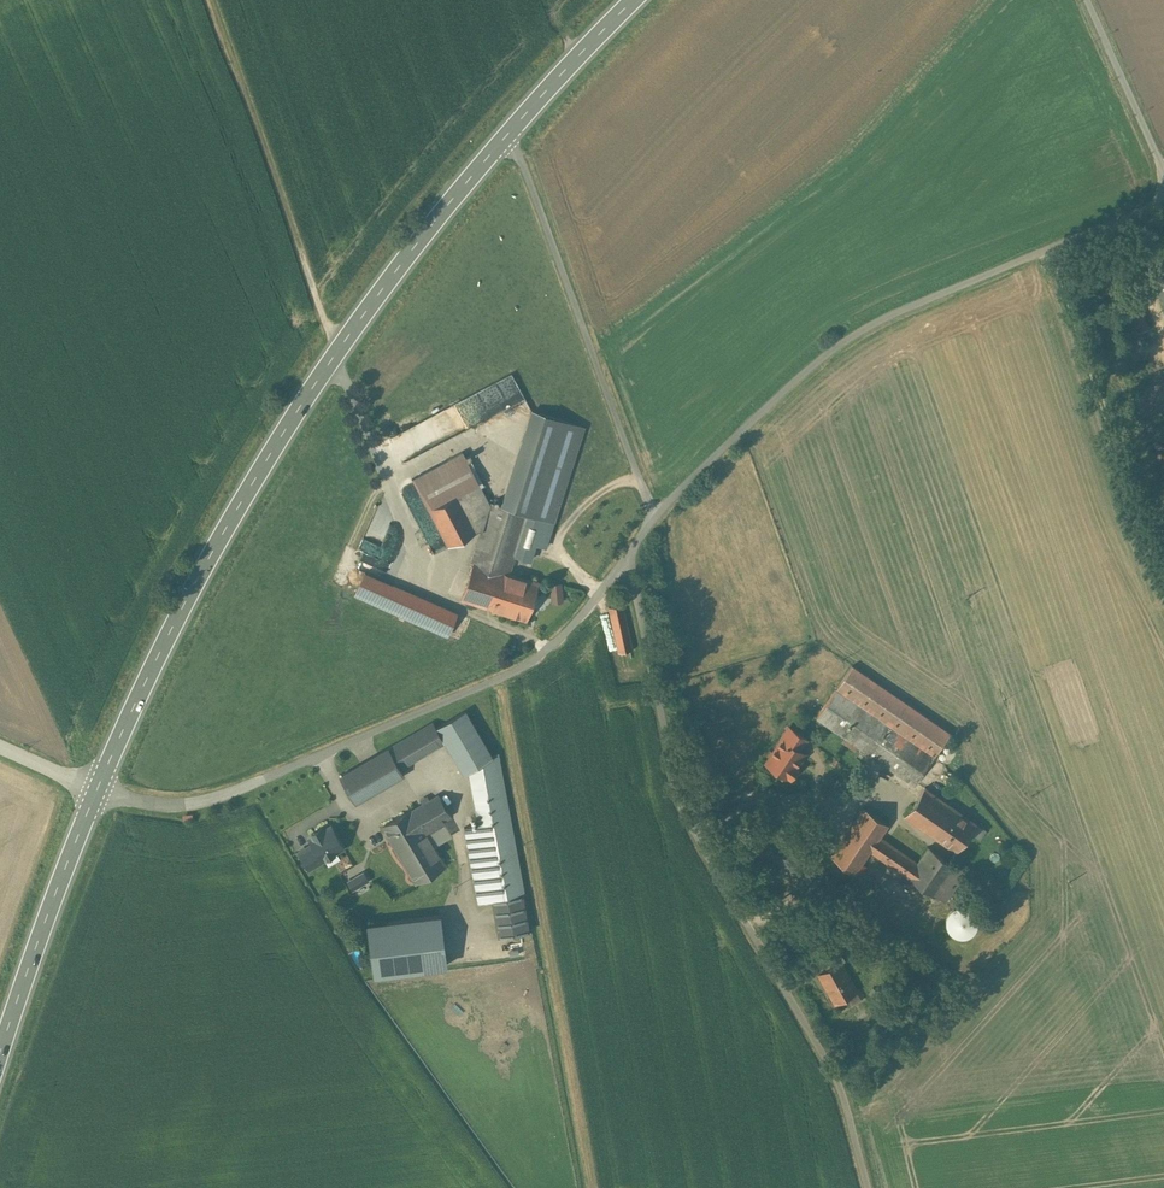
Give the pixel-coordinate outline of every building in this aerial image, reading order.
[(517,375),(391,432),(400,452),(412,447),(413,449),(527,397),(517,375)] [(532,410),(501,505),(527,513),(553,521),(583,426),(532,410)] [(462,450),(411,477),(427,508),(428,508),(427,508),(478,481),(468,462),(462,450)] [(501,505),(490,501),(489,503),(478,481),(427,508),(428,508),(447,544),(479,528),(481,529),(470,561),(472,562),(509,572),(515,553),(527,513),(501,505)] [(553,521),(527,513),(515,553),(530,558),(535,542),(545,545),(553,521)] [(509,572),(472,562),(461,596),(526,618),(538,582),(509,572)] [(456,611),(364,571),(354,593),(446,633),(456,611)] [(560,583),(550,584),(551,595),(561,594),(560,583)] [(622,603),(608,606),(618,651),(632,648),(622,603)] [(949,733),(851,665),(835,689),(933,756),(949,733)] [(933,756),(835,689),(815,717),(914,784),(933,756)] [(465,711),(436,728),(432,722),(389,748),(400,766),(445,740),(464,772),(470,768),(491,756),(465,711)] [(805,738),(788,726),(780,737),(781,738),(781,737),(798,749),(805,738)] [(798,749),(781,737),(781,738),(772,751),(776,754),(769,764),(786,775),(787,774),(790,776),(797,766),(794,764),(802,752),(798,749)] [(389,748),(340,776),(355,801),(403,773),(400,766),(389,748)] [(491,756),(470,768),(472,781),(471,781),(472,788),(500,782),(499,771),(495,754),(494,754),(491,756)] [(500,782),(472,788),(479,823),(464,826),(468,849),(483,846),(492,895),(520,890),(521,894),(524,894),(502,771),(499,771),(500,782)] [(975,822),(924,786),(904,815),(955,851),(975,822)] [(438,793),(411,808),(424,830),(442,819),(444,818),(445,818),(451,815),(438,793)] [(863,806),(830,854),(854,871),(868,850),(907,876),(907,875),(916,861),(878,835),(887,823),(863,806)] [(411,808),(382,825),(415,881),(445,864),(433,844),(424,830),(411,808)] [(442,819),(424,830),(433,844),(451,834),(442,819)] [(324,858),(343,847),(331,826),(323,830),(322,827),(312,833),(313,836),(310,838),(313,843),(322,859),(324,858)] [(324,859),(324,858),(322,859),(313,843),(299,851),(309,868),(324,859)] [(483,846),(468,849),(478,902),(493,899),(492,895),(483,846)] [(953,864),(927,846),(916,861),(907,875),(907,876),(933,893),(953,864)] [(953,864),(933,893),(943,900),(964,871),(953,864)] [(363,872),(348,880),(352,887),(367,879),(363,872)] [(520,890),(492,895),(493,899),(499,935),(528,930),(521,894),(520,890)] [(967,906),(964,905),(960,905),(957,905),(955,906),(953,907),(951,908),(949,910),(948,911),(947,912),(946,914),(946,916),(945,918),(945,921),(945,923),(946,925),(947,927),(948,929),(949,931),(951,933),(954,934),(956,935),(959,936),(961,936),(964,936),(966,935),(968,934),(970,932),(972,931),(974,929),(975,927),(975,925),(976,924),(976,922),(976,920),(976,917),(975,915),(975,914),(974,912),(973,910),(972,909),(970,908),(967,906)] [(440,914),(368,923),(374,973),(446,964),(440,914)] [(837,947),(820,957),(826,968),(839,960),(839,961),(844,958),(837,947)] [(826,968),(818,972),(834,1000),(855,988),(839,961),(839,960),(826,968)]
